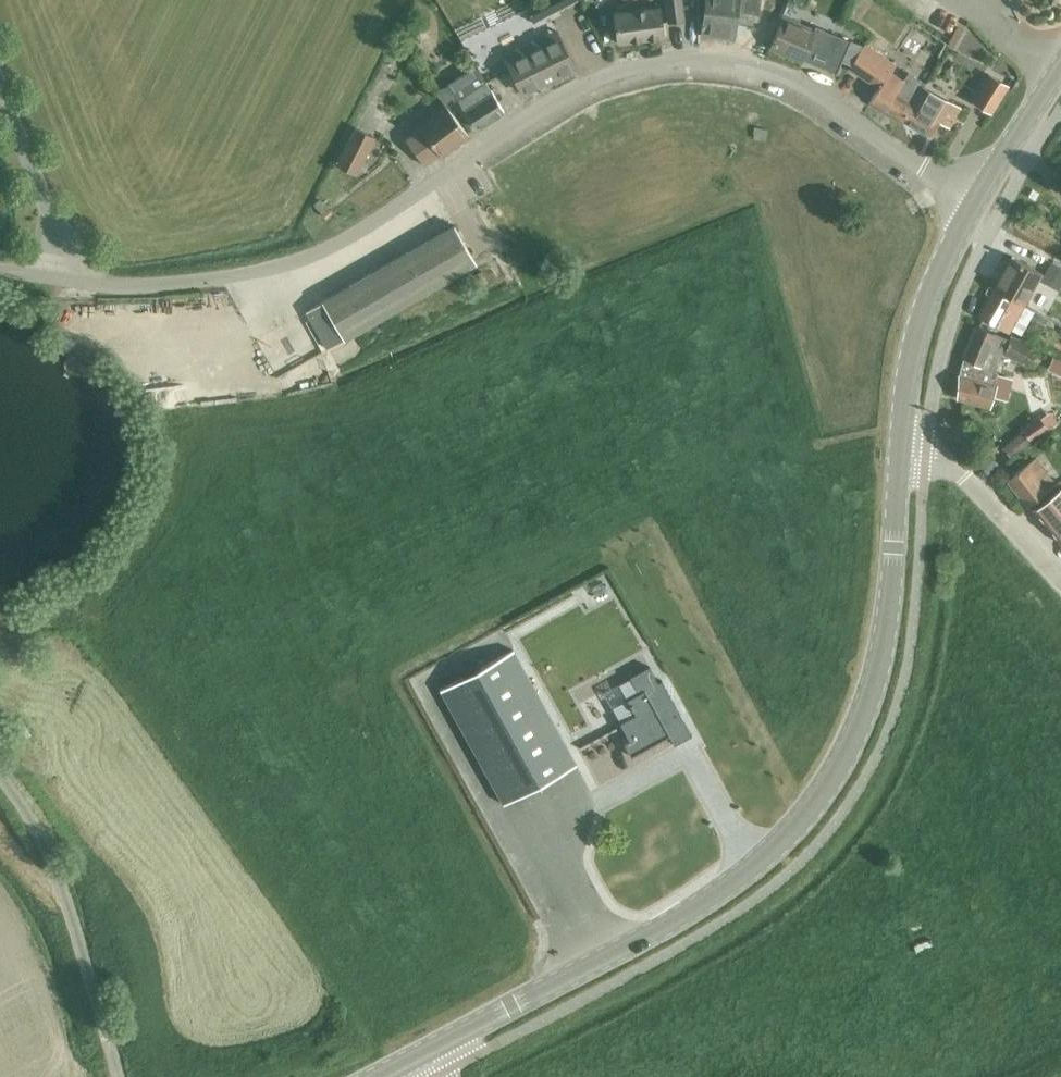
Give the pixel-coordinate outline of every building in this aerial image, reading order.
[(533,5),(539,18),(580,0),(543,0),(533,5)] [(669,21),(684,19),(682,0),(666,0),(669,21)] [(759,0),(705,0),(700,35),(734,39),(736,21),(743,21),(743,22),(756,24),(759,0)] [(612,12),(616,42),(664,35),(660,5),(612,12)] [(801,62),(802,59),(836,74),(850,41),(815,26),(814,30),(783,17),(770,49),(801,62)] [(958,20),(953,41),(965,44),(969,23),(958,20)] [(755,29),(753,48),(766,49),(769,30),(755,29)] [(540,38),(504,55),(522,93),(573,69),(559,38),(543,46),(540,38)] [(901,123),(903,120),(922,87),(926,80),(908,70),(903,78),(889,69),(894,61),(863,43),(848,68),(878,86),(868,103),(901,123)] [(436,92),(446,106),(458,99),(476,129),(504,111),(486,82),(484,82),(475,68),(436,92)] [(970,101),(989,113),(1007,85),(988,73),(970,101)] [(922,87),(903,120),(929,135),(937,121),(948,127),(959,109),(922,87)] [(468,136),(446,106),(418,127),(419,128),(405,139),(424,166),(439,154),(441,156),(468,136)] [(355,127),(336,165),(355,175),(374,137),(355,127)] [(306,311),(327,349),(476,263),(454,226),(306,311)] [(1011,257),(994,287),(1023,304),(1041,273),(1035,270),(1011,257)] [(1059,291),(1060,287),(1060,268),(1051,263),(1041,281),(1059,291)] [(1023,304),(994,287),(977,317),(1007,332),(1023,304)] [(977,327),(963,359),(963,360),(958,377),(957,398),(988,406),(994,387),(993,387),(997,372),(988,369),(993,358),(996,359),(1005,338),(977,327)] [(1003,354),(1023,363),(1030,345),(1010,336),(1003,354)] [(1053,358),(1049,368),(1060,373),(1060,362),(1053,358)] [(1002,446),(985,459),(996,472),(1012,459),(1011,458),(1032,442),(1024,430),(1002,447),(1002,446)] [(1008,480),(1029,505),(1055,485),(1043,469),(1035,458),(1008,480)] [(1029,505),(1028,505),(1047,530),(1053,526),(1060,536),(1060,480),(1055,485),(1029,505)] [(439,690),(471,748),(503,804),(575,764),(511,649),(439,690)] [(674,745),(692,735),(661,680),(658,682),(649,666),(629,677),(638,693),(627,699),(629,705),(632,710),(635,714),(620,723),(629,740),(623,743),(631,757),(669,735),(674,745)] [(577,745),(595,735),(586,720),(568,730),(577,745)] [(929,918),(912,923),(915,934),(932,929),(929,918)]
